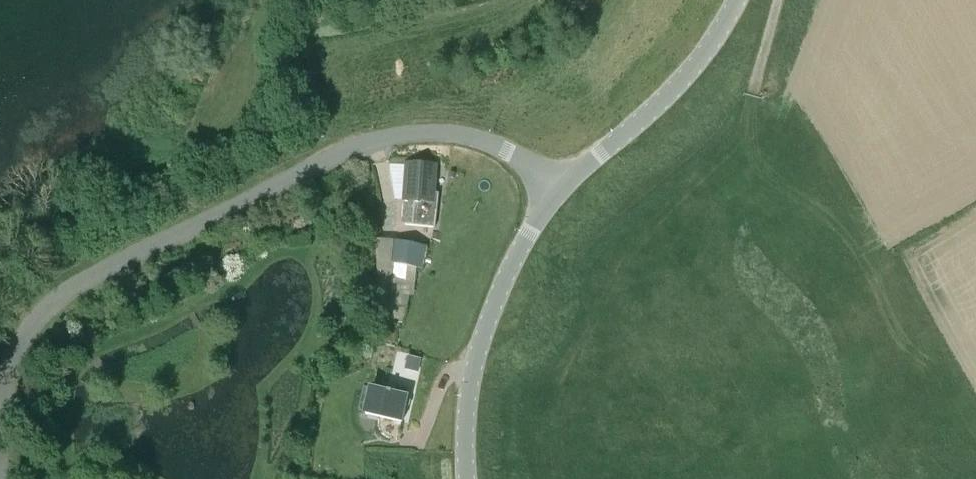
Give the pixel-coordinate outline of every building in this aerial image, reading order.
[(320,130),(311,134),(315,142),(324,138),(320,130)] [(433,203),(436,165),(406,164),(402,226),(435,227),(437,203),(433,203)] [(394,262),(392,277),(406,279),(408,264),(424,267),(428,245),(395,240),(392,262),(394,262)] [(421,360),(408,357),(405,370),(418,372),(421,360)] [(408,395),(407,395),(409,389),(397,386),(396,392),(372,387),(366,415),(402,423),(408,395)]
